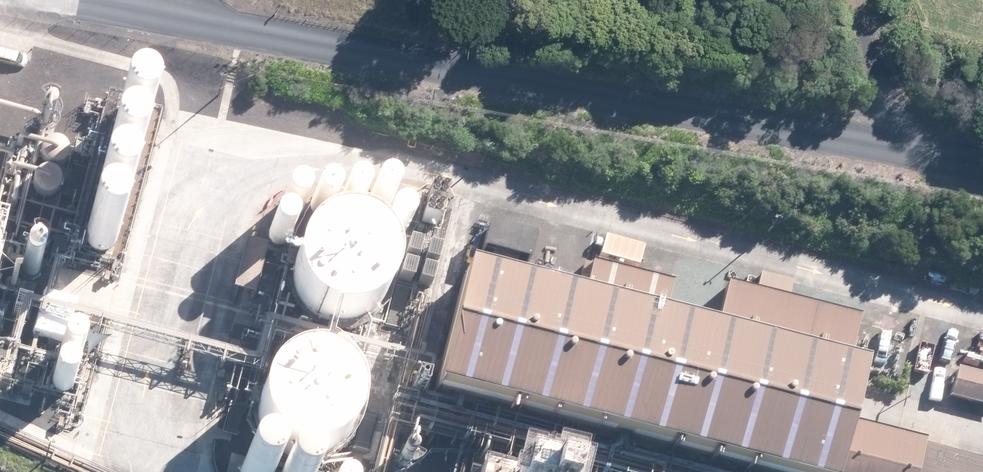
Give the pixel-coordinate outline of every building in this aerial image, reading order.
[(119,170),(123,168),(126,165),(128,161),(128,156),(127,152),(124,148),(121,146),(116,144),(112,144),(108,146),(104,149),(102,153),(101,157),(102,162),(104,165),(107,169),(111,170),(115,171),(119,170)] [(109,215),(113,213),(116,209),(117,205),(118,201),(117,197),(114,193),(110,190),(106,189),(102,189),(97,191),(94,194),(92,198),(91,202),(92,206),(93,210),(97,213),(101,215),(105,216),(109,215)] [(310,234),(314,232),(317,228),(318,224),(319,220),(317,215),(315,212),(311,209),(307,208),(302,208),(298,210),(295,213),(293,217),(292,221),(292,225),(294,229),(297,232),(301,234),(306,235),(310,234)] [(366,234),(369,231),(372,228),(374,224),(374,220),(373,215),(370,212),(367,209),(362,208),(358,208),(354,210),(350,212),(348,216),(347,221),(348,225),(350,229),(353,232),(357,234),(361,234),(366,234)] [(338,238),(342,236),(345,232),(347,228),(347,224),(346,219),(343,216),(340,213),(335,212),(331,212),(326,214),(323,217),(321,221),(320,225),(321,229),(323,233),(326,236),(330,238),(334,239),(338,238)] [(281,241),(285,239),(288,236),(290,232),(290,228),(289,223),(286,220),(283,217),(278,216),(274,216),(270,217),(266,220),(264,224),(263,229),(264,233),(266,237),(269,240),(273,242),(277,242),(281,241)] [(104,246),(108,244),(110,241),(112,237),(112,233),(111,228),(109,224),(105,222),(101,221),(96,221),(92,222),(89,225),(86,229),(86,234),(86,238),(88,242),(91,245),(95,247),(100,247),(104,246)] [(390,256),(394,254),(397,251),(398,247),(399,243),(397,238),(395,234),(391,232),(387,231),(382,231),(378,232),(375,235),(373,239),(372,244),(372,248),(374,252),(377,255),(381,257),(386,257),(390,256)] [(370,336),(381,322),(387,306),(387,288),(381,271),(370,257),(355,246),(337,242),(319,244),(302,251),(288,264),(280,281),(278,298),(282,316),(291,331),(304,343),(320,349),(338,350),(355,346),(370,336)] [(265,269),(269,267),(272,264),(274,260),(274,256),(273,251),(270,247),(267,245),(262,244),(258,244),(254,245),(250,248),(248,252),(247,257),(248,261),(250,265),(253,268),(257,270),(261,270),(265,269)] [(90,286),(94,284),(97,281),(98,277),(99,272),(98,268),(95,264),(91,262),(87,260),(83,261),(78,262),(75,265),(73,269),(72,273),(72,278),(74,282),(78,285),(81,287),(86,287),(90,286)] [(466,262),(432,383),(745,471),(815,471),(845,369),(466,262)] [(60,385),(64,382),(67,379),(68,375),(69,371),(67,366),(65,363),(61,360),(57,359),(52,359),(48,361),(45,364),(42,368),(42,372),(42,376),(44,380),(47,383),(51,385),(56,385),(60,385)] [(334,464),(342,449),(346,432),(343,415),(336,400),(323,388),(307,380),(290,379),(273,382),(259,392),(248,405),(242,421),(242,438),(247,454),(257,468),(263,471),(324,471),(334,464)] [(50,415),(54,413),(57,410),(58,406),(59,401),(57,397),(55,393),(51,391),(47,389),(42,389),(38,391),(35,394),(32,398),(32,402),(32,407),(34,410),(37,413),(41,415),(46,416),(50,415)]
